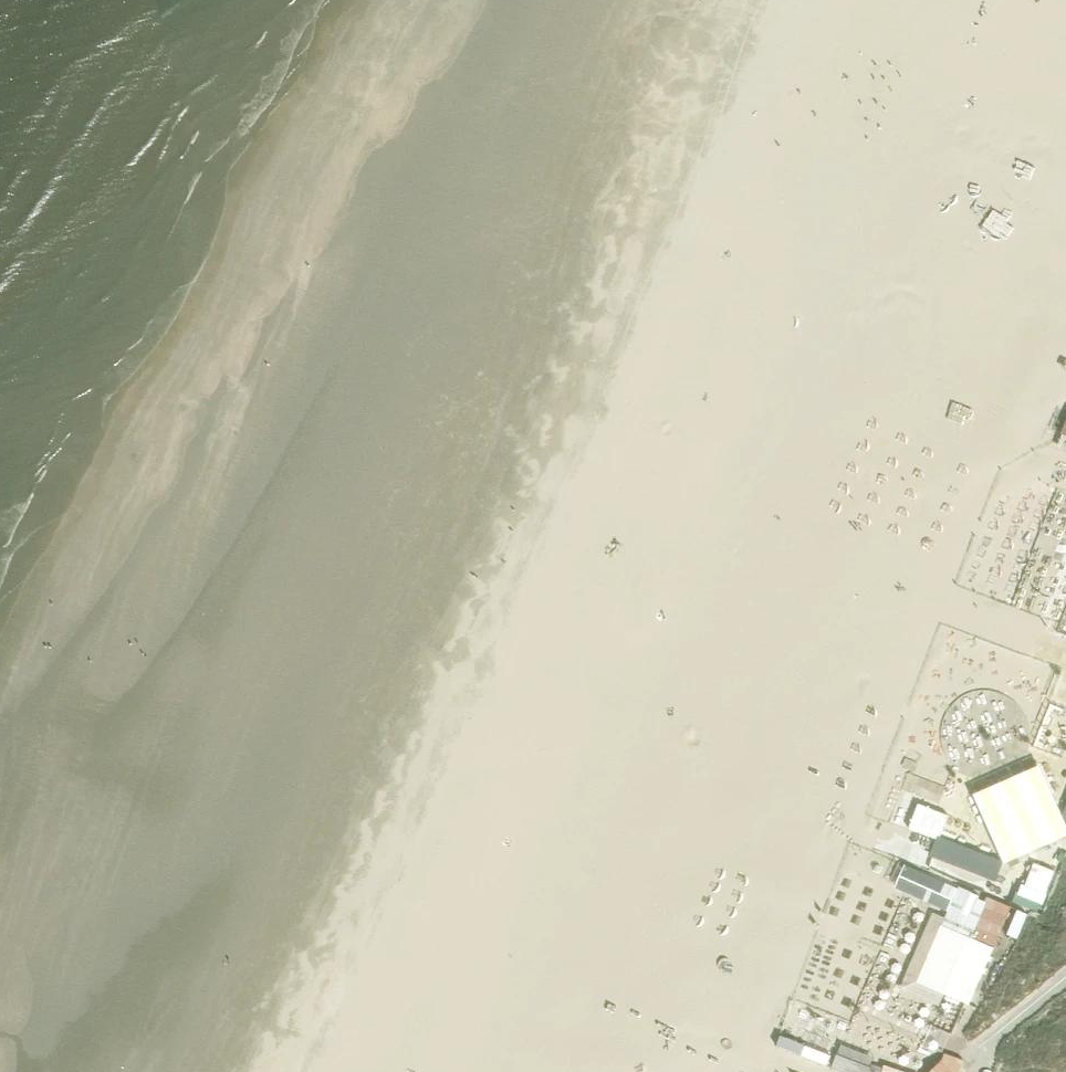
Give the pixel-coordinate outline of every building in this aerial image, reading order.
[(998,699),(957,715),(977,766),(1018,750),(998,699)] [(1043,714),(1016,778),(1065,799),(1065,724),(1043,714)] [(901,823),(931,834),(940,809),(910,798),(901,823)] [(926,851),(949,860),(955,842),(932,833),(926,851)] [(977,851),(969,869),(993,878),(1000,860),(977,851)] [(1038,862),(1028,886),(1049,895),(1059,870),(1038,862)] [(994,950),(945,927),(918,982),(968,1005),(994,950)] [(803,1053),(827,1063),(833,1050),(809,1040),(803,1053)] [(845,1071),(869,1071),(868,1071),(873,1054),(840,1044),(833,1068),(845,1071)] [(958,1055),(939,1049),(932,1071),(953,1071),(958,1055)] [(884,1061),(881,1071),(922,1071),(884,1061)]
